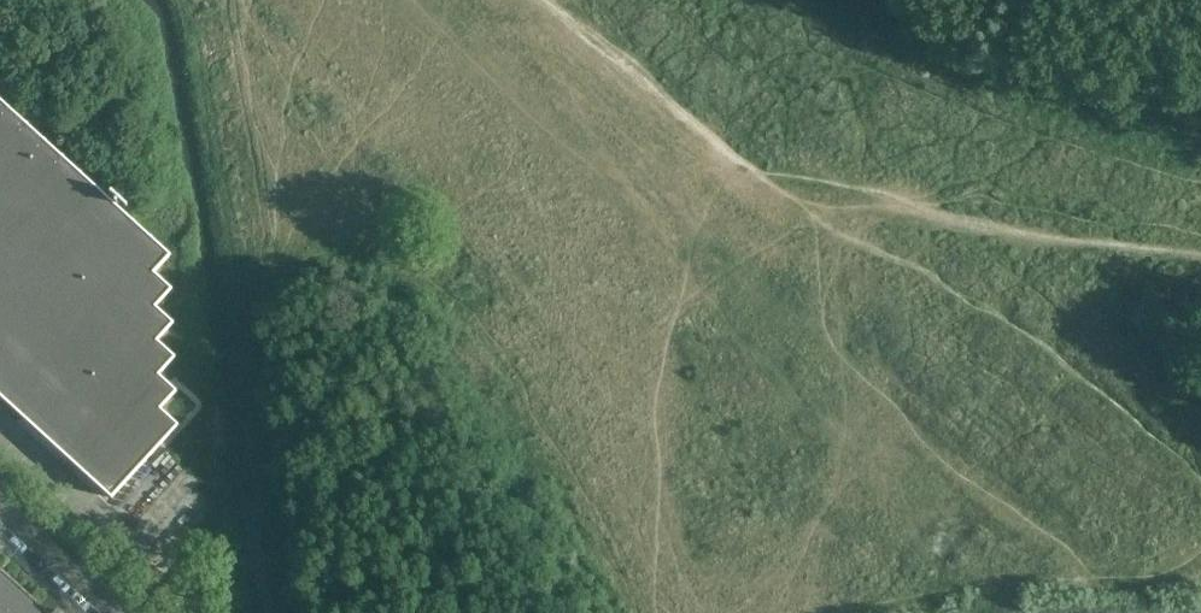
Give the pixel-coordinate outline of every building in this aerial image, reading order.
[(63,159),(0,102),(0,396),(113,500),(180,427),(161,410),(178,393),(161,377),(177,360),(157,342),(173,325),(155,308),(173,289),(154,272),(169,257),(63,159)] [(26,600),(30,595),(0,567),(0,612),(41,612),(26,600)]
